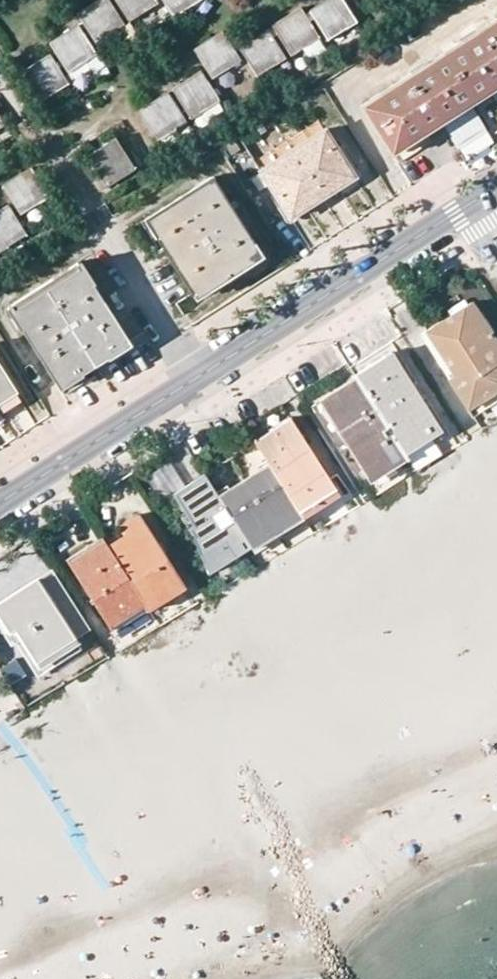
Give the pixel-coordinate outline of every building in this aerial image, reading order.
[(77,13),(94,42),(122,24),(107,0),(98,0),(77,13)] [(128,21),(155,3),(153,0),(115,0),(128,21)] [(172,17),(198,0),(162,0),(172,17)] [(340,0),(325,0),(308,10),(326,39),(354,22),(340,0)] [(272,26),(290,54),(317,37),(299,8),(272,26)] [(361,107),(390,153),(440,121),(456,147),(472,137),(485,129),(469,102),(493,87),(496,85),(496,18),(361,107)] [(77,26),(49,43),(67,72),(95,54),(77,26)] [(283,58),(265,30),(238,47),(255,75),(283,58)] [(239,60),(220,32),(193,49),(210,78),(239,60)] [(48,55),(21,72),(39,100),(66,83),(48,55)] [(233,68),(218,76),(226,91),(241,83),(233,68)] [(217,100),(199,72),(171,89),(189,118),(217,100)] [(166,93),(138,110),(157,139),(185,121),(166,93)] [(350,176),(321,133),(262,170),(274,190),(268,193),(282,214),(302,201),(305,205),(320,195),(350,176)] [(114,138),(86,156),(106,186),(133,169),(114,138)] [(47,197),(29,168),(1,185),(18,214),(47,197)] [(208,178),(145,218),(192,293),(231,268),(256,253),(208,178)] [(0,211),(0,249),(24,235),(6,207),(0,211)] [(103,352),(125,337),(77,262),(7,306),(55,383),(78,369),(80,373),(106,356),(103,352)] [(470,302),(447,316),(424,331),(440,358),(435,361),(440,368),(445,365),(451,376),(446,379),(464,409),(493,390),(496,388),(496,346),(470,302)] [(353,374),(357,381),(403,452),(439,430),(389,351),(373,361),(353,374)] [(12,390),(0,371),(0,398),(12,390)] [(340,392),(321,405),(365,476),(403,452),(357,381),(340,392)] [(496,399),(496,388),(493,390),(464,409),(469,417),(496,399)] [(12,390),(0,398),(0,413),(19,401),(12,390)] [(253,440),(267,463),(299,514),(315,504),(311,496),(330,485),(287,419),(267,431),(253,440)] [(229,516),(249,547),(299,514),(267,463),(243,478),(216,495),(229,516)] [(207,480),(201,472),(171,491),(176,499),(194,488),(207,480)] [(187,529),(206,561),(230,547),(235,555),(249,547),(229,516),(216,495),(207,480),(194,488),(176,499),(192,525),(187,529)] [(334,493),(330,485),(311,496),(315,504),(334,493)] [(123,534),(105,544),(140,599),(145,607),(148,611),(182,588),(154,544),(136,515),(118,526),(123,534)] [(88,544),(64,559),(103,621),(140,599),(105,544),(100,536),(88,544)] [(63,601),(52,607),(33,580),(12,593),(0,601),(0,620),(7,631),(13,628),(35,661),(72,638),(83,631),(63,601)] [(103,621),(109,630),(145,607),(140,599),(103,621)] [(79,649),(72,638),(35,661),(42,672),(79,649)] [(9,684),(24,677),(16,661),(1,668),(9,684)]
